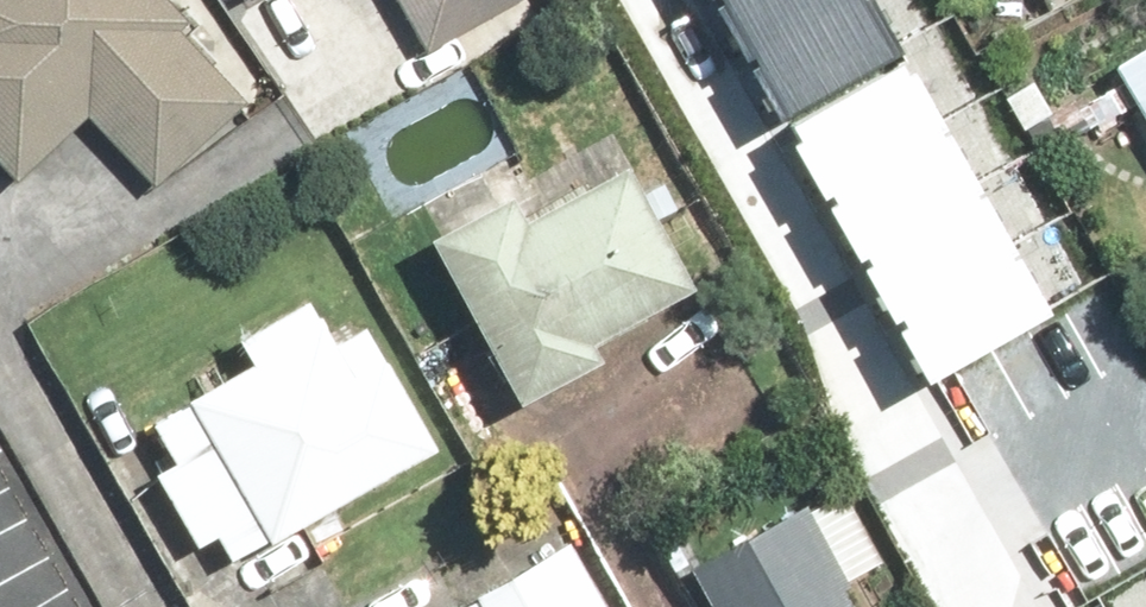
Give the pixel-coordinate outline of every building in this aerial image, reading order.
[(253,103),(195,37),(205,27),(181,0),(0,0),(0,155),(25,183),(96,119),(158,188),(253,103)] [(422,55),(536,0),(396,0),(422,55)] [(918,372),(1043,305),(878,0),(716,0),(918,372)] [(1127,66),(1145,100),(1145,55),(1127,66)] [(528,187),(442,230),(531,405),(617,362),(604,338),(706,287),(644,166),(543,217),(528,187)] [(179,457),(159,468),(205,550),(225,539),(239,564),(448,448),(380,326),(352,341),(328,297),(245,343),(259,368),(160,423),(179,457)] [(844,494),(702,572),(721,606),(859,606),(848,586),(884,566),(844,494)] [(579,542),(458,606),(614,606),(579,542)]
